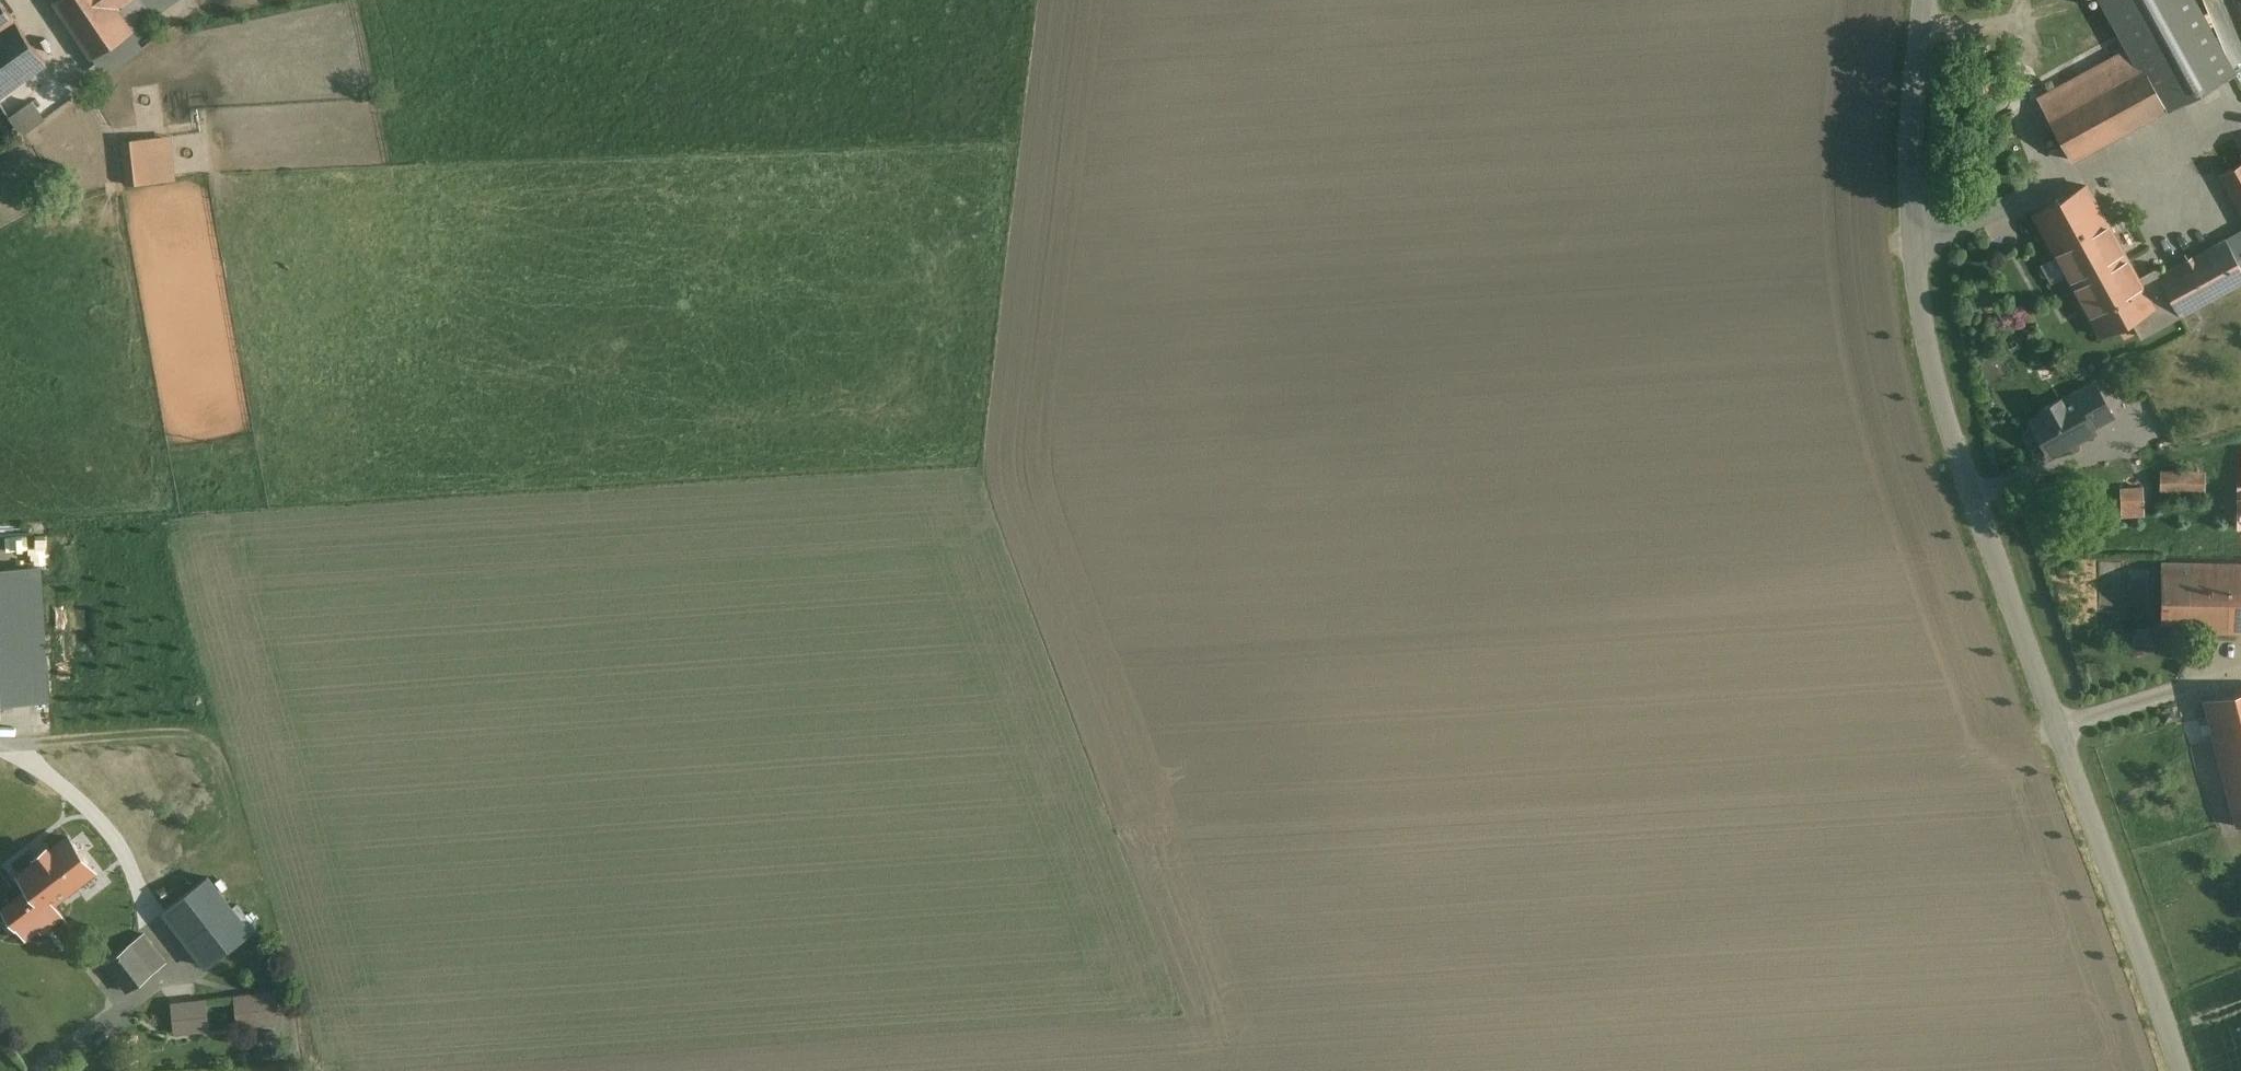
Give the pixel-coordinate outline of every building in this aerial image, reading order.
[(46,64),(0,0),(0,97),(46,64)] [(106,64),(161,28),(154,18),(164,12),(157,0),(63,0),(106,64)] [(2169,121),(2232,87),(2185,0),(2104,0),(2169,121)] [(2157,102),(2122,37),(2025,88),(2060,154),(2157,102)] [(29,134),(54,116),(41,97),(15,115),(29,134)] [(160,176),(159,129),(134,130),(135,177),(160,176)] [(2201,158),(2230,211),(2143,258),(2172,312),(2240,275),(2240,137),(2201,158)] [(2152,307),(2085,186),(2033,215),(2100,336),(2152,307)] [(2071,396),(2073,400),(2075,398),(2091,428),(2112,416),(2093,384),(2071,396)] [(2044,416),(2032,422),(2050,455),(2093,432),(2091,428),(2075,398),(2073,400),(2063,405),(2060,400),(2042,410),(2044,416)] [(2233,442),(2230,527),(2240,528),(2240,443),(2233,442)] [(2202,490),(2201,466),(2153,469),(2154,492),(2202,490)] [(2142,515),(2140,482),(2116,484),(2118,516),(2142,515)] [(2240,633),(2240,564),(2162,564),(2162,620),(2203,620),(2203,633),(2240,633)] [(0,569),(0,686),(1,703),(48,700),(40,567),(0,569)] [(2187,690),(2219,825),(2240,819),(2240,678),(2187,690)] [(267,929),(220,872),(174,910),(221,966),(267,929)] [(180,961),(153,926),(112,958),(139,992),(180,961)] [(287,1015),(284,987),(247,990),(249,1019),(287,1015)] [(221,1025),(219,993),(173,996),(175,1029),(221,1025)]
